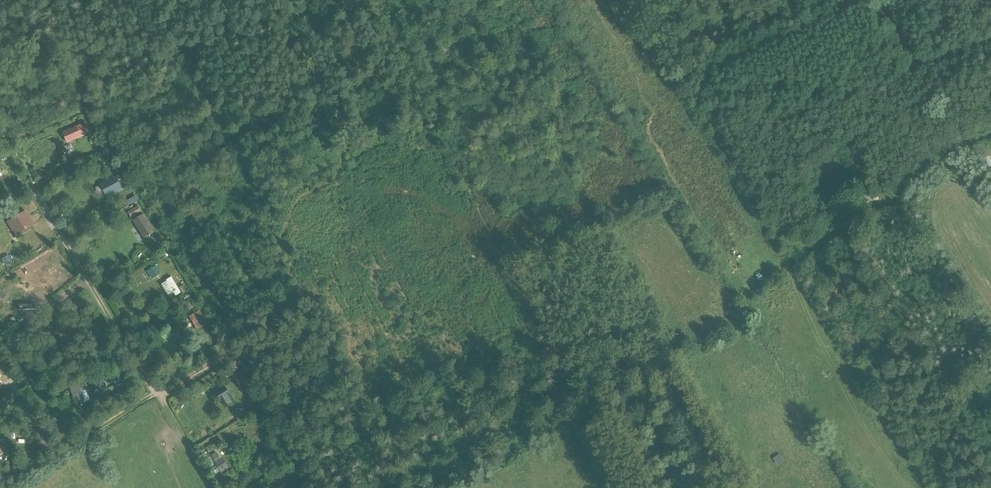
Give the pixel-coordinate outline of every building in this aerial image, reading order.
[(84,123),(62,132),(67,143),(88,134),(84,123)] [(108,147),(100,152),(103,157),(111,152),(108,147)] [(990,168),(990,155),(990,154),(980,160),(986,171),(990,168)] [(115,176),(100,184),(107,197),(122,189),(115,176)] [(138,206),(127,212),(131,217),(141,211),(138,206)] [(26,210),(7,221),(16,236),(34,225),(26,210)] [(132,221),(144,239),(154,232),(143,214),(132,221)] [(8,255),(1,259),(5,265),(12,261),(8,255)] [(147,271),(152,279),(161,273),(156,266),(147,271)] [(170,278),(180,293),(185,290),(175,275),(170,278)] [(33,306),(39,303),(31,285),(25,288),(33,306)] [(27,299),(18,288),(14,292),(10,295),(21,308),(24,305),(22,303),(27,299)] [(191,312),(189,310),(185,313),(198,329),(207,323),(196,308),(191,312)] [(544,365),(540,348),(534,349),(535,356),(531,356),(533,367),(544,365)] [(448,380),(444,372),(434,376),(438,385),(448,380)] [(74,377),(76,385),(70,387),(75,406),(85,403),(81,391),(86,389),(82,374),(74,377)] [(550,401),(564,393),(561,388),(564,387),(561,382),(559,384),(558,383),(545,390),(550,401)] [(495,395),(503,390),(501,386),(493,390),(495,395)] [(477,389),(482,401),(487,399),(481,387),(477,389)] [(188,405),(183,408),(191,419),(196,416),(194,414),(198,412),(194,406),(190,408),(188,405)] [(197,418),(193,421),(196,427),(198,429),(202,426),(201,424),(197,418)] [(520,423),(527,438),(532,435),(525,420),(520,423)] [(0,442),(0,455),(3,453),(2,450),(8,446),(4,439),(0,442)] [(213,443),(206,448),(209,453),(216,448),(213,443)] [(448,460),(441,450),(438,453),(444,463),(448,460)] [(221,473),(229,468),(222,457),(220,458),(217,452),(211,455),(215,461),(214,462),(216,465),(212,468),(215,474),(220,471),(221,473)] [(208,453),(201,457),(205,463),(212,458),(208,453)] [(411,476),(407,478),(404,473),(398,477),(404,487),(417,487),(411,476)]
